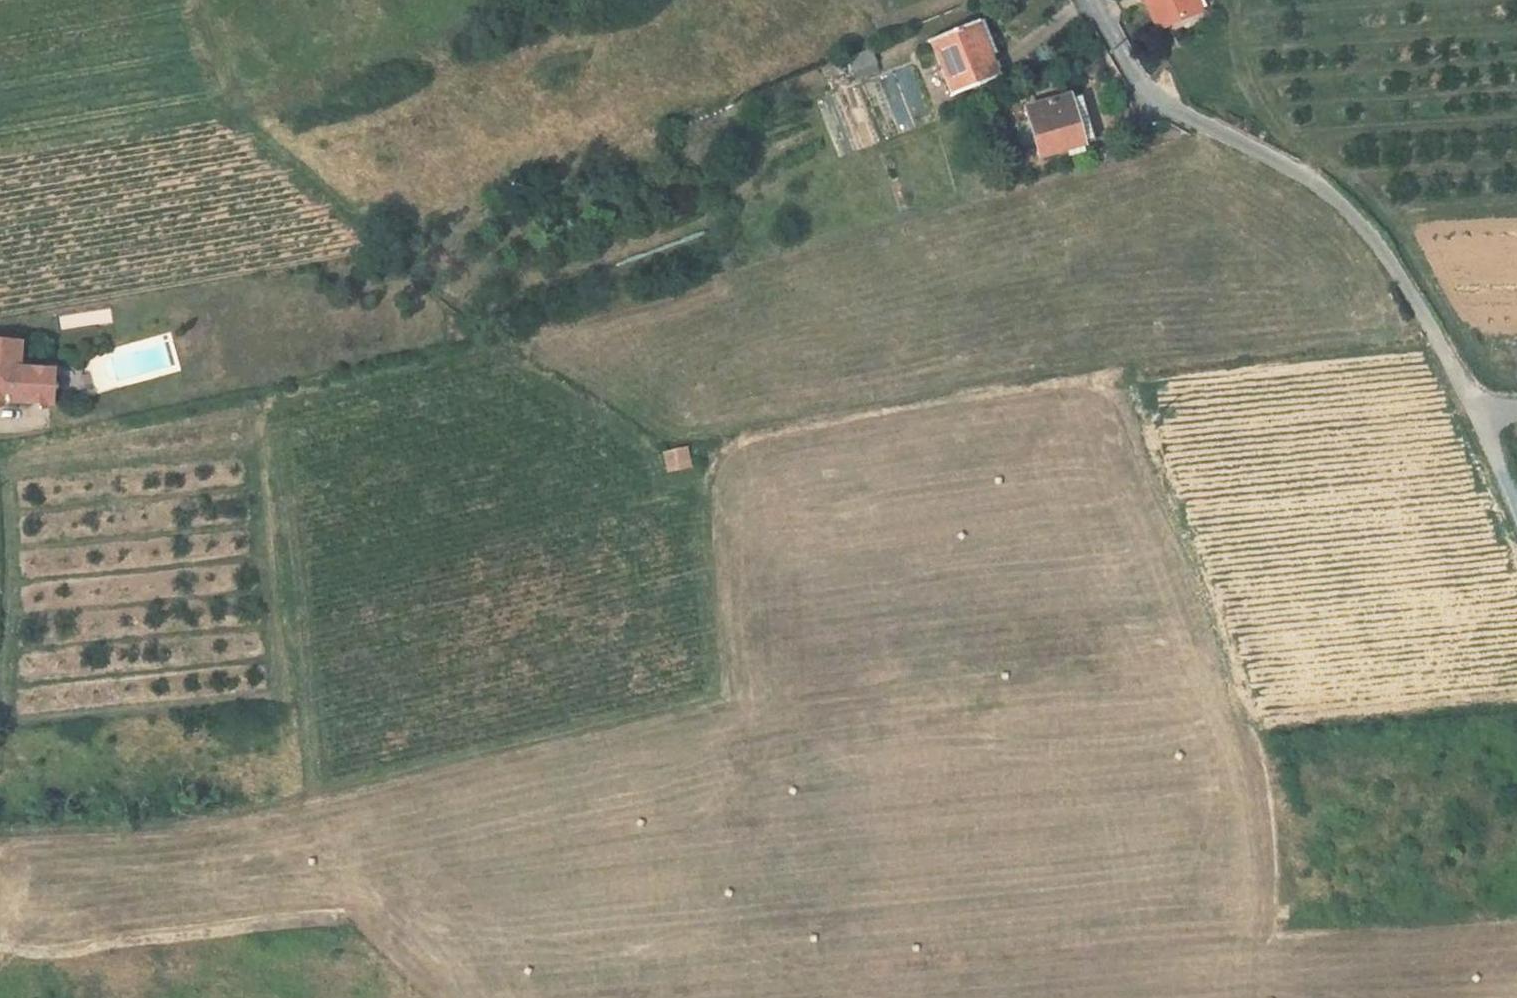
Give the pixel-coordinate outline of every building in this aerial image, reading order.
[(1153,34),(1196,18),(1189,0),(1139,0),(1153,34)] [(930,42),(950,97),(1000,80),(980,24),(930,42)] [(1018,115),(1032,162),(1077,148),(1064,102),(1018,115)] [(0,344),(0,404),(47,408),(50,373),(13,369),(15,345),(0,344)] [(667,455),(671,469),(690,464),(686,450),(667,455)]
